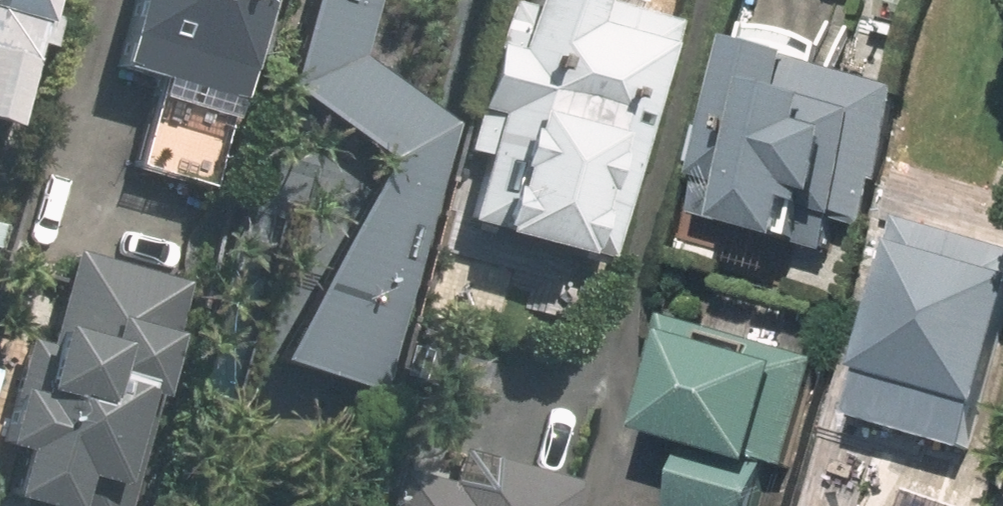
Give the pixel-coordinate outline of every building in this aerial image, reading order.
[(16,125),(43,23),(48,24),(55,0),(0,0),(0,121),(16,125)] [(117,66),(242,101),(271,0),(135,0),(117,66)] [(456,124),(363,54),(377,0),(313,0),(289,87),(390,160),(272,360),(381,392),(456,124)] [(527,6),(507,0),(464,149),(468,150),(463,167),(481,172),(467,220),(497,229),(496,233),(579,257),(581,252),(607,259),(675,23),(656,18),(659,10),(625,0),(529,0),(527,6)] [(699,218),(748,231),(798,245),(800,240),(807,242),(815,216),(822,218),(827,200),(839,203),(851,161),(890,171),(912,93),(810,65),(811,61),(745,43),(720,135),(709,132),(699,169),(711,172),(699,218)] [(930,444),(976,455),(997,370),(1002,372),(1002,243),(906,219),(856,426),(886,433),(881,453),(925,464),(930,444)] [(159,398),(191,282),(76,251),(50,345),(28,340),(0,445),(0,446),(19,451),(16,460),(19,461),(9,497),(20,500),(18,505),(130,505),(134,489),(121,486),(146,395),(159,398)] [(823,361),(668,317),(644,401),(657,405),(648,435),(765,469),(774,438),(799,445),(823,361)] [(690,455),(677,505),(762,505),(770,477),(690,455)] [(402,469),(391,505),(571,505),(579,480),(498,457),(487,493),(402,469)]
